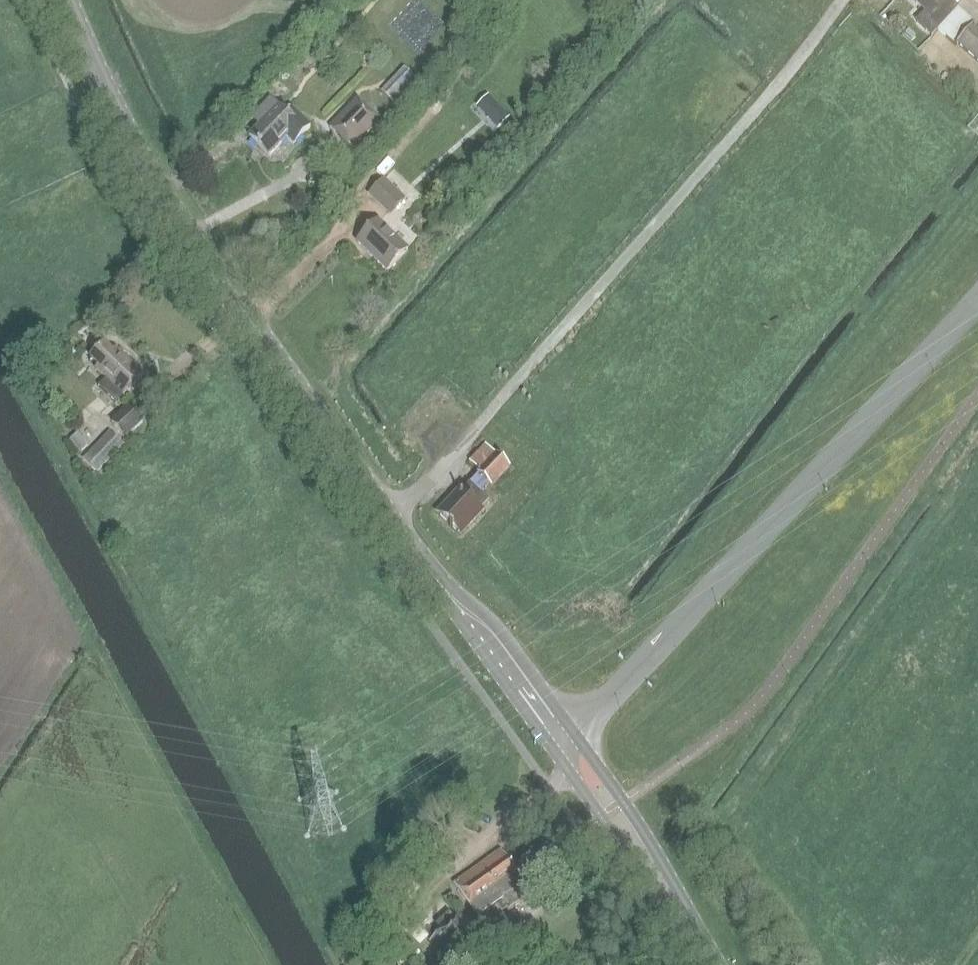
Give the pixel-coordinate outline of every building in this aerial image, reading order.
[(913,3),(924,13),(915,23),(931,38),(958,8),(950,0),(916,0),(913,3)] [(972,25),(954,46),(977,66),(977,30),(972,25)] [(908,30),(905,34),(911,40),(915,37),(908,30)] [(417,80),(403,67),(380,91),(394,104),(417,80)] [(351,149),(379,120),(356,98),(328,127),(351,149)] [(286,115),(270,100),(255,115),(263,122),(248,137),(268,157),(286,139),(293,145),(310,128),(291,110),(286,115)] [(499,106),(487,118),(498,130),(510,118),(499,106)] [(385,179),(368,196),(388,215),(405,199),(385,179)] [(385,271),(406,249),(376,220),(355,241),(385,271)] [(115,405),(143,377),(115,350),(113,353),(105,345),(90,360),(98,368),(95,371),(106,381),(98,388),(115,405)] [(114,426),(119,436),(142,425),(136,415),(114,426)] [(109,433),(81,463),(97,477),(124,447),(109,433)] [(88,446),(76,434),(70,439),(82,452),(88,446)] [(480,495),(489,486),(490,487),(509,467),(495,454),(494,455),(485,446),(469,463),(478,472),(476,474),(477,475),(469,484),(462,492),(460,491),(437,515),(459,535),(482,511),(480,510),(488,502),(480,495)] [(506,914),(513,908),(522,902),(514,890),(517,887),(510,878),(515,874),(500,852),(454,886),(477,918),(498,903),(506,914)] [(440,952),(441,964),(469,964),(492,942),(462,911),(430,941),(440,952)] [(505,917),(494,926),(504,940),(515,932),(505,917)]
